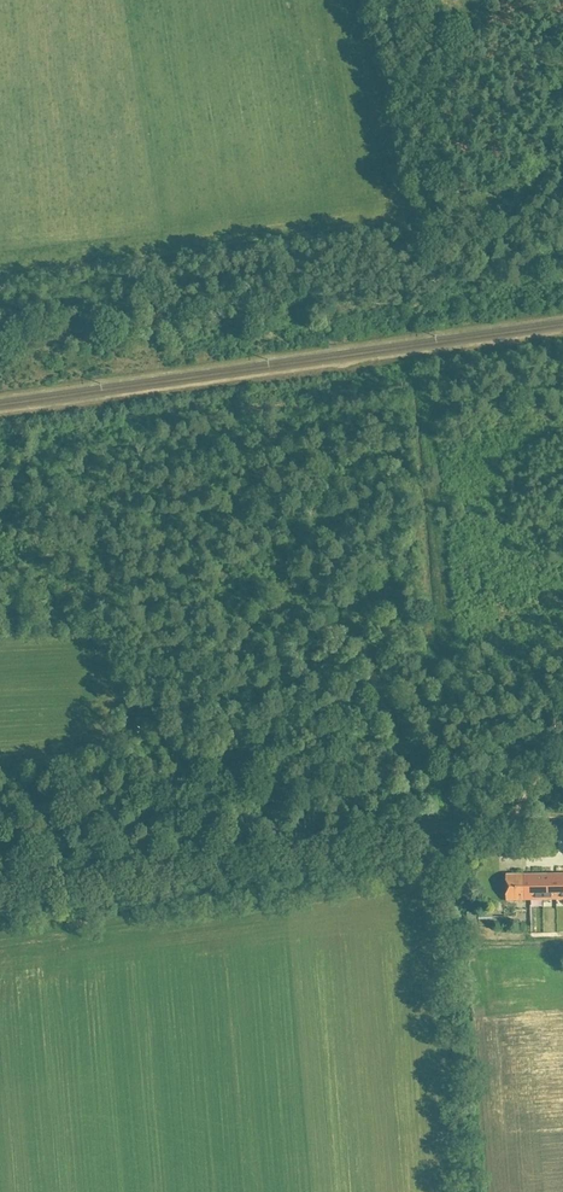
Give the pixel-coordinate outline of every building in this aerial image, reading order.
[(506,874),(506,900),(530,899),(562,899),(562,873),(527,874),(506,874)] [(493,910),(479,911),(479,925),(493,924),(493,910)]
